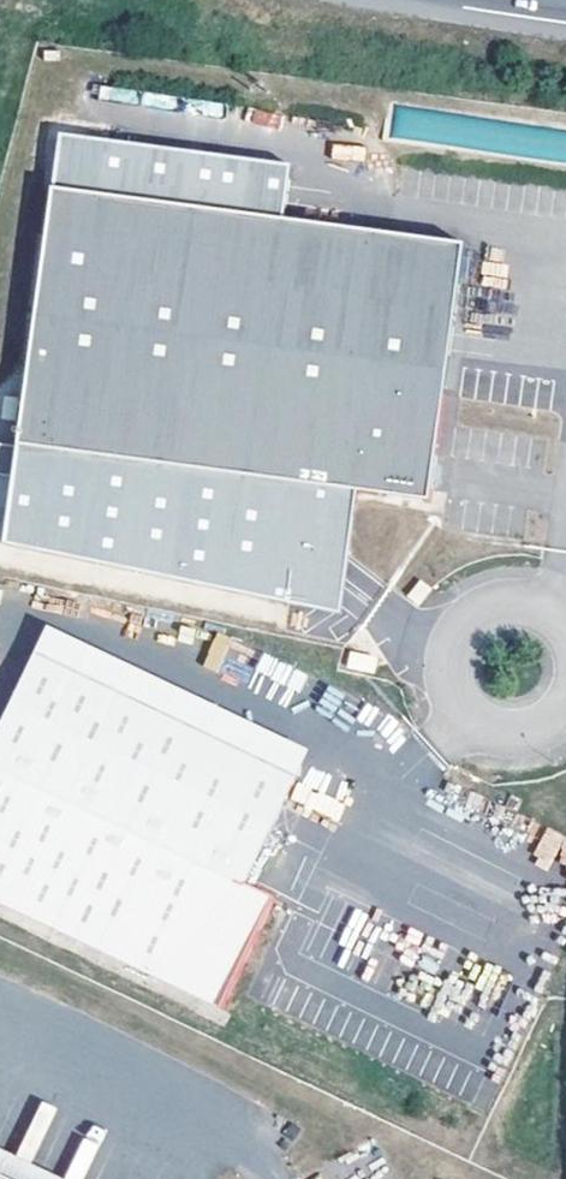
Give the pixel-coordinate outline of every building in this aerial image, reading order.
[(474,252),(70,192),(39,450),(444,508),(474,252)] [(197,604),(201,580),(106,565),(102,589),(197,604)] [(54,625),(43,650),(302,776),(314,751),(54,625)] [(43,650),(0,738),(0,899),(226,1009),(279,898),(250,884),(302,776),(43,650)] [(351,652),(348,667),(371,672),(374,657),(351,652)] [(15,1178),(68,1178),(0,1145),(0,1172),(15,1178)]
